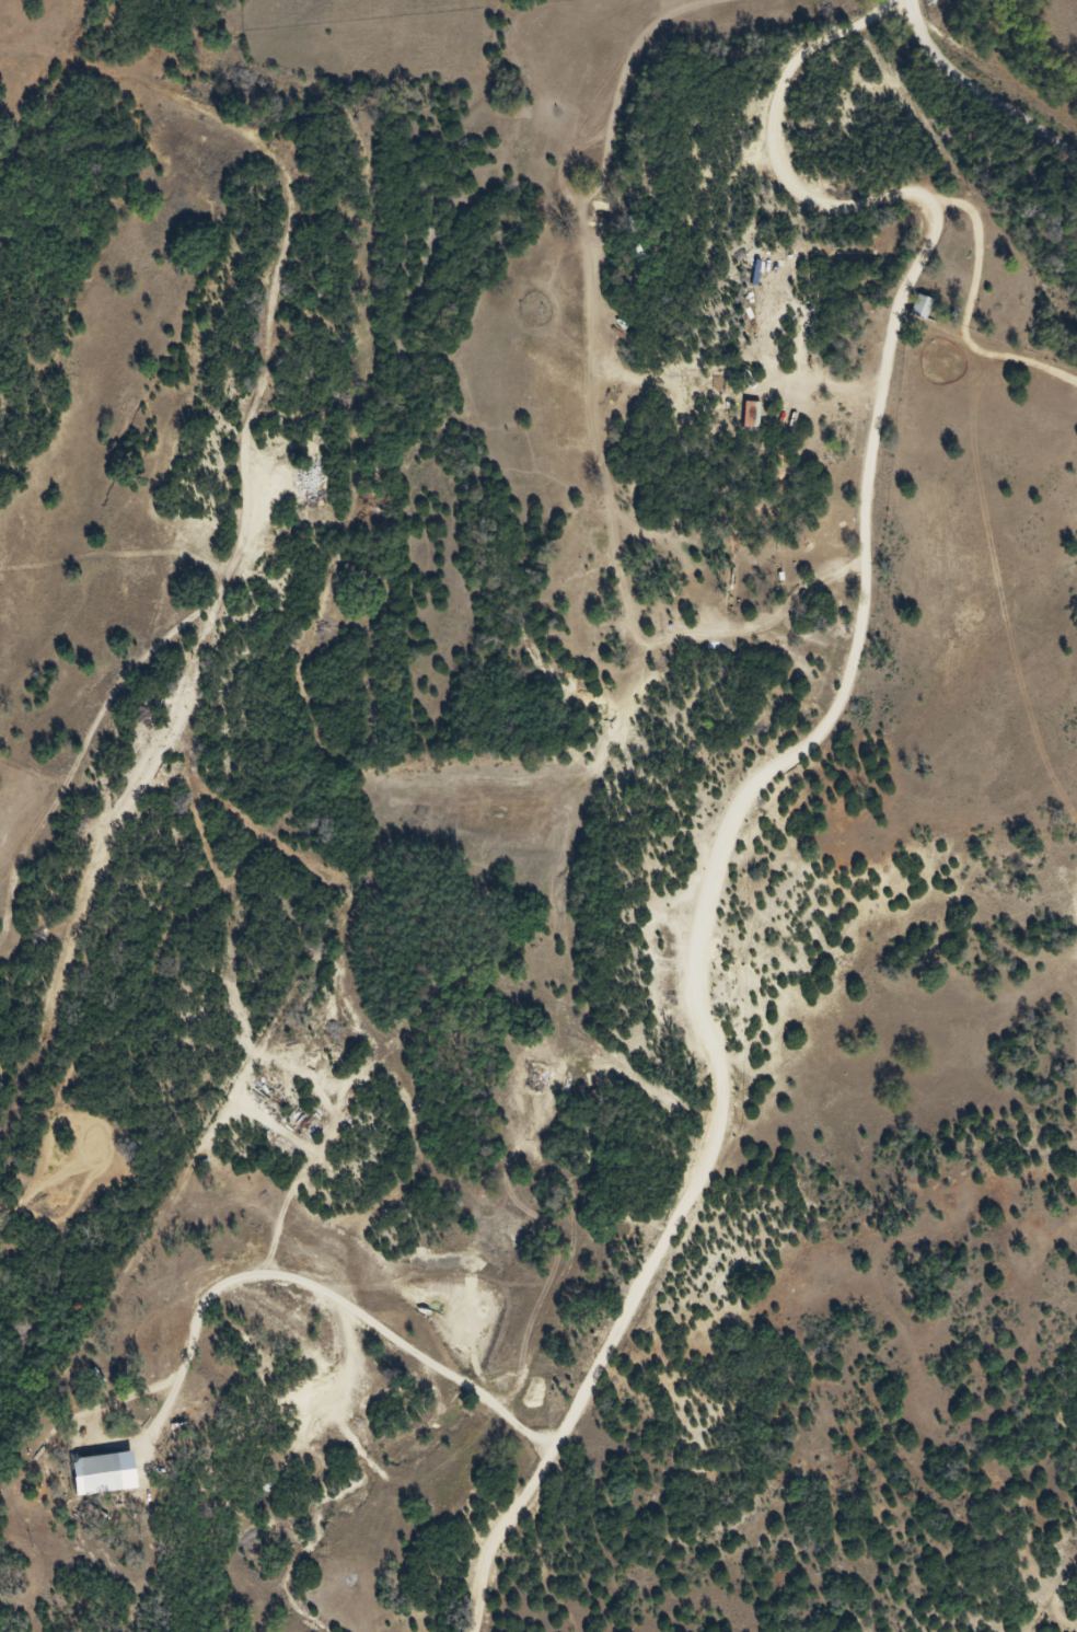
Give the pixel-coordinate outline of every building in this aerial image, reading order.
[(917,328),(926,306),(909,300),(901,321),(917,328)] [(109,1461),(70,1465),(74,1502),(113,1497),(109,1461)]
